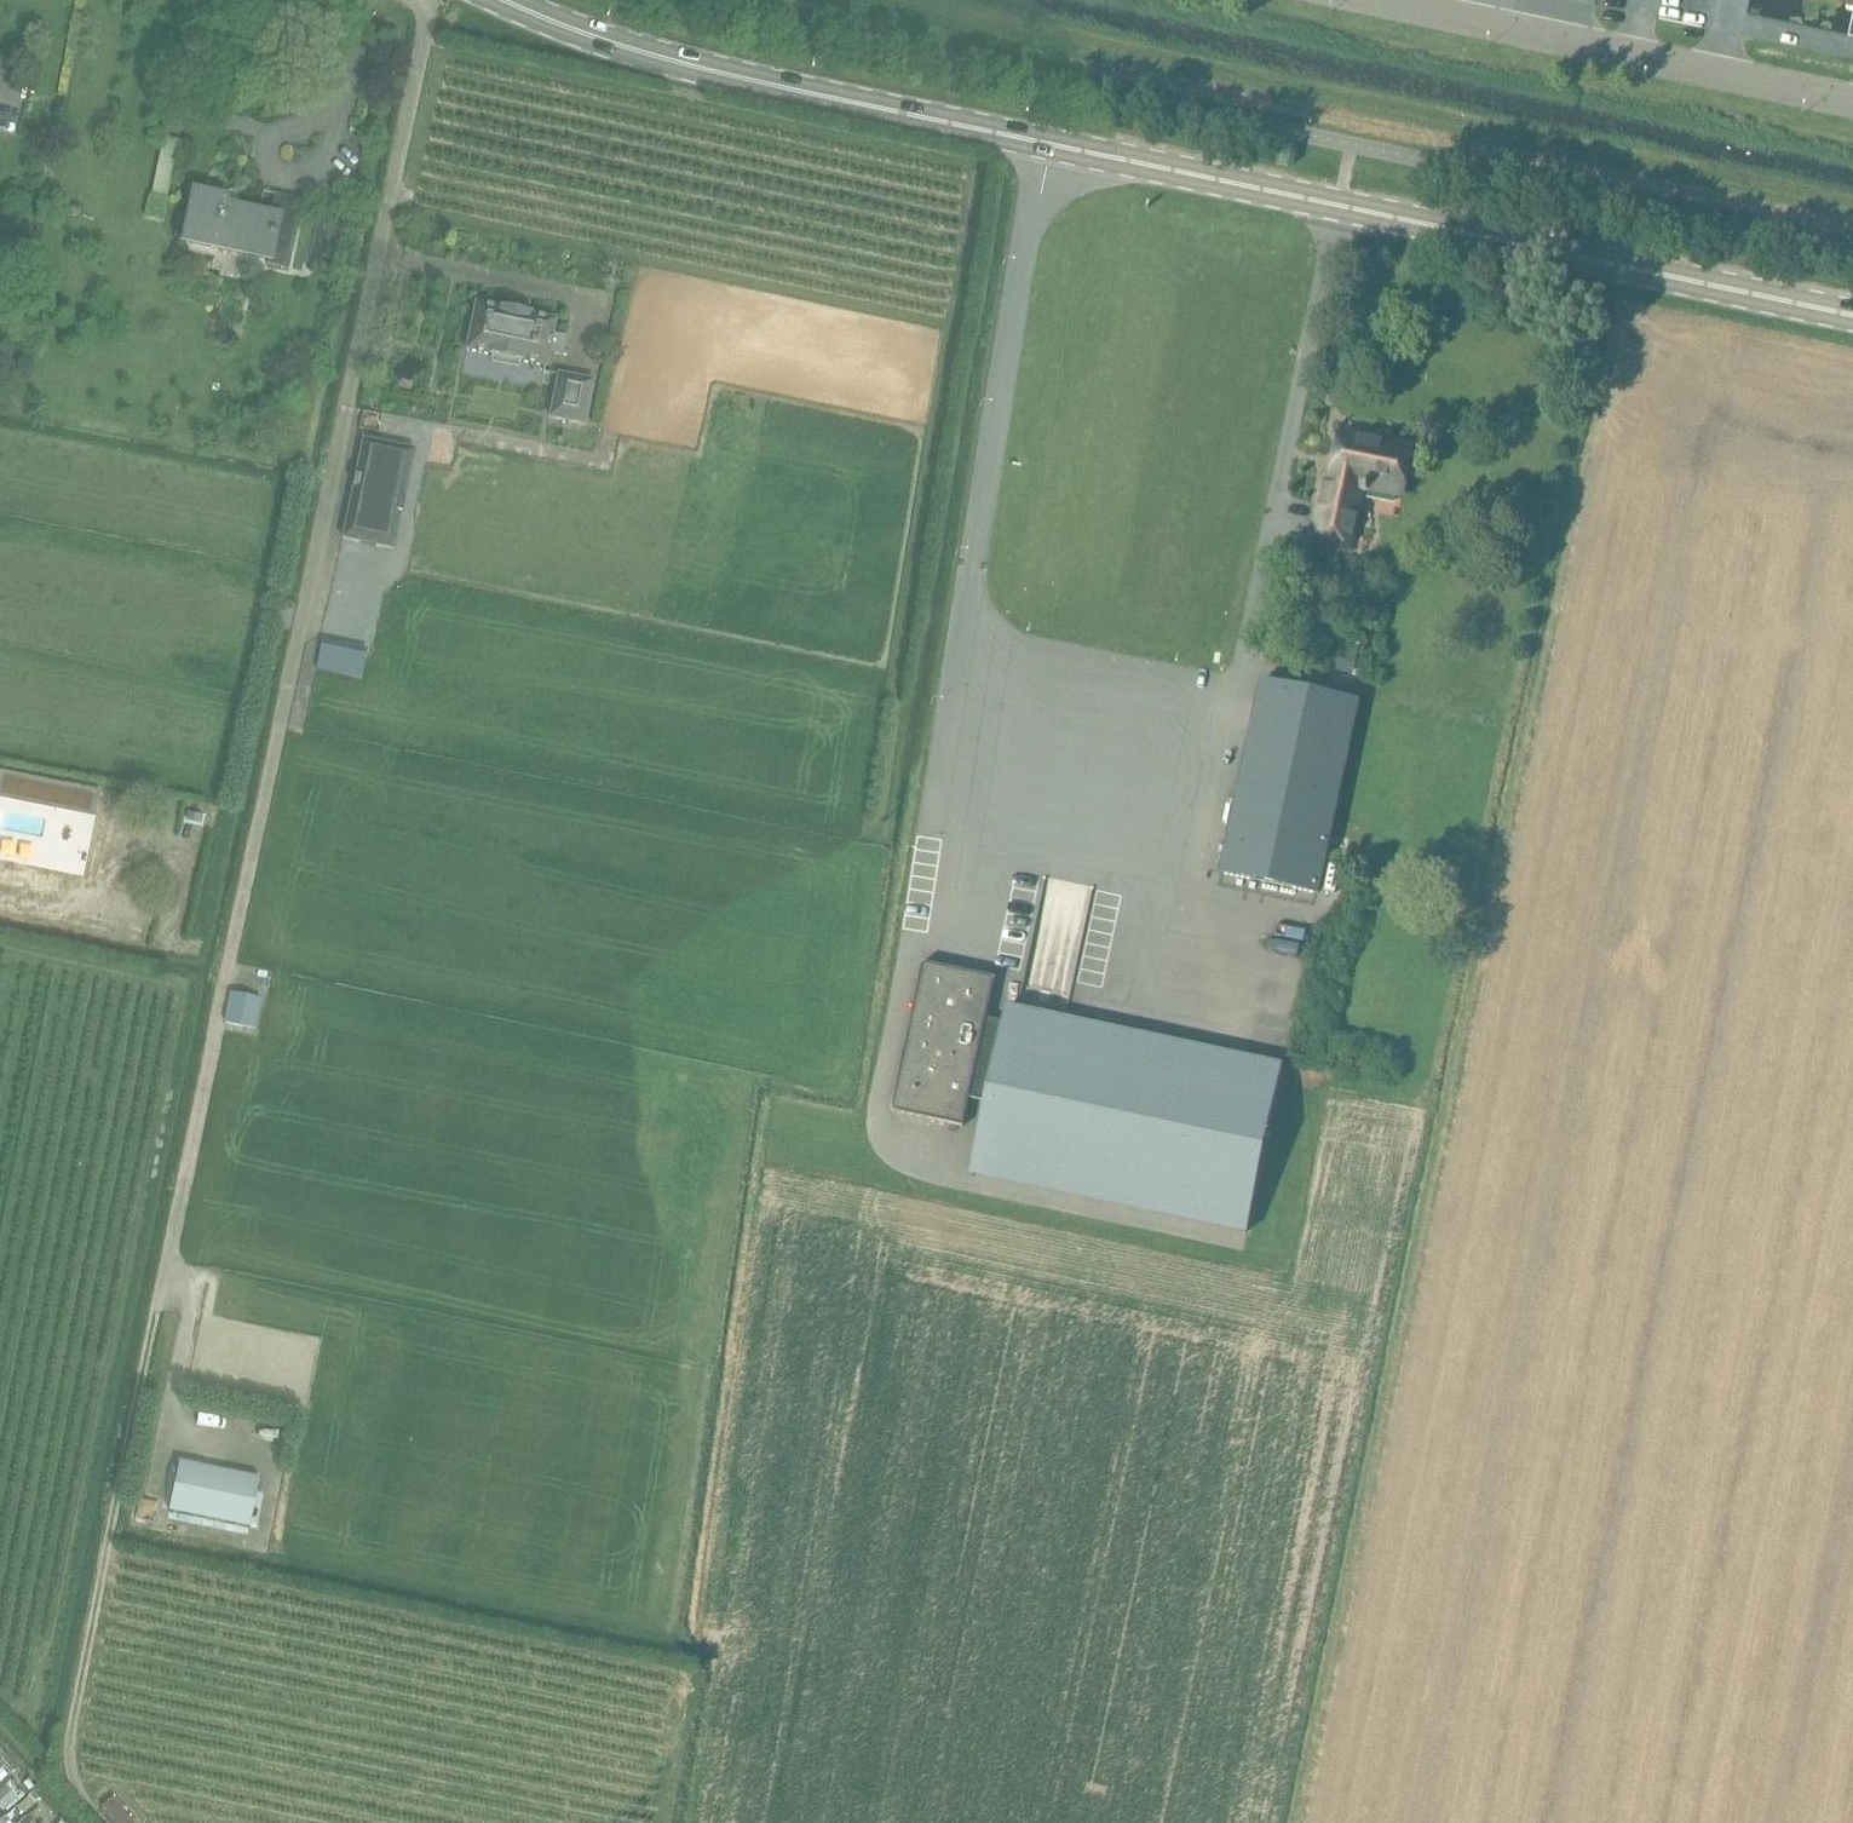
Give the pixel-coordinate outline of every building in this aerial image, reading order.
[(1848,1),(1846,10),(1852,11),(1852,0),(1845,0),(1848,1)] [(153,181),(151,192),(170,196),(179,144),(162,141),(155,181),(153,181)] [(275,246),(290,249),(302,196),(287,192),(282,212),(226,199),(227,191),(202,185),(195,184),(183,238),(272,259),(275,246)] [(319,227),(311,264),(334,268),(342,231),(319,227)] [(476,305),(467,351),(546,368),(549,354),(563,357),(567,339),(553,336),(556,322),(476,305)] [(559,375),(550,418),(583,425),(593,382),(559,375)] [(1324,476),(1318,504),(1309,548),(1353,556),(1366,493),(1402,500),(1413,447),(1379,441),(1380,437),(1340,429),(1330,477),(1324,476)] [(416,450),(366,440),(364,440),(343,541),(396,551),(416,450)] [(1317,607),(1295,603),(1293,617),(1314,621),(1317,607)] [(1308,623),(1294,620),(1291,637),(1304,640),(1308,623)] [(322,642),(317,670),(362,679),(367,651),(322,642)] [(1331,649),(1327,670),(1352,675),(1356,654),(1331,649)] [(1301,890),(1318,894),(1331,834),(1358,702),(1261,682),(1221,873),(1267,883),(1301,890)] [(987,1101),(976,1151),(1080,1173),(1076,1191),(1103,1197),(1106,1179),(1250,1210),(1280,1068),(1281,1066),(1064,1020),(1016,1010),(1006,1008),(1006,1010),(1003,1027),(985,1023),(994,980),(994,981),(995,978),(921,963),(921,965),(922,965),(891,1111),(962,1127),(969,1097),(987,1101)] [(263,1000),(231,994),(225,1025),(256,1032),(263,1000)] [(262,1473),(182,1457),(172,1510),(251,1526),(262,1473)] [(102,1805),(117,1822),(139,1822),(140,1822),(115,1793),(102,1805)]
